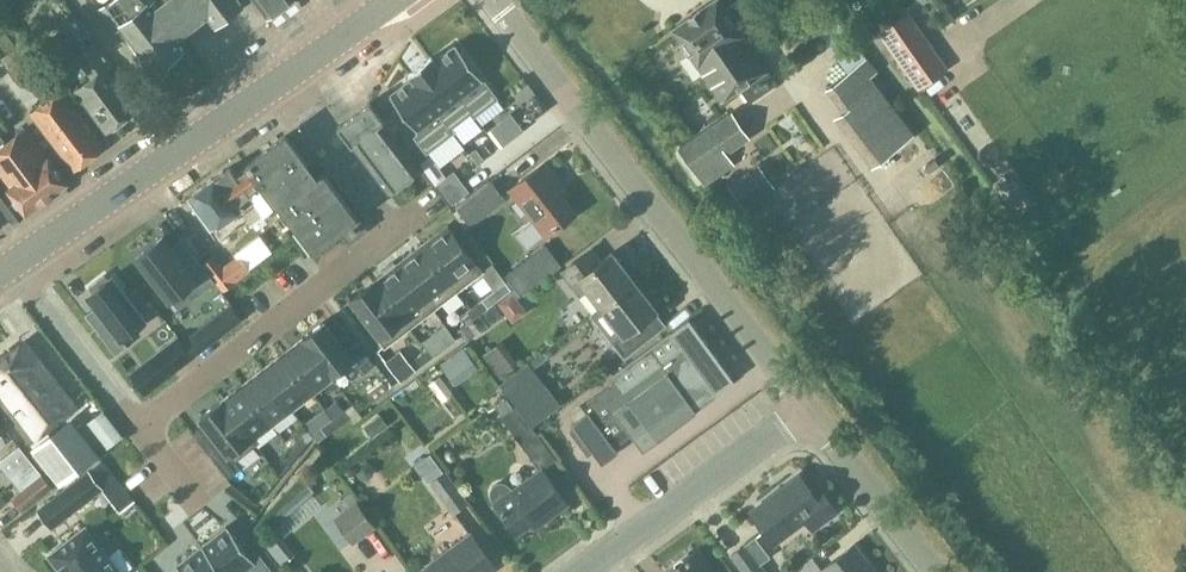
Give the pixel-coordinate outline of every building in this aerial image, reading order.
[(162,0),(137,0),(121,0),(109,10),(121,24),(156,69),(181,50),(174,40),(153,12),(164,3),(162,0)] [(174,40),(209,14),(216,24),(242,4),(238,0),(162,0),(164,3),(153,12),(174,40)] [(297,0),(254,0),(268,18),(270,20),(297,1),(297,0)] [(767,70),(734,22),(748,13),(740,0),(726,10),(719,0),(715,0),(673,29),(723,101),(741,89),(750,102),(777,83),(767,70)] [(59,25),(69,39),(75,46),(90,34),(74,14),(59,25)] [(916,20),(885,41),(892,51),(918,89),(949,68),(916,20)] [(95,41),(80,52),(75,56),(92,78),(75,90),(106,133),(138,109),(108,69),(113,65),(95,41)] [(2,59),(21,85),(42,70),(30,53),(28,55),(21,45),(2,59)] [(434,61),(434,62),(443,74),(453,87),(463,99),(472,112),(471,113),(474,116),(487,107),(497,99),(477,72),(456,45),(445,53),(434,61)] [(420,66),(408,75),(411,79),(412,78),(431,104),(450,129),(452,128),(461,120),(471,113),(472,112),(463,99),(453,87),(443,74),(434,62),(434,61),(431,57),(420,66)] [(400,87),(390,95),(404,115),(419,134),(415,137),(421,144),(427,152),(441,142),(454,132),(452,128),(450,129),(431,104),(412,78),(411,79),(400,87)] [(844,112),(835,119),(874,167),(915,134),(877,86),(844,112)] [(74,171),(105,148),(61,90),(30,113),(74,171)] [(422,170),(384,121),(370,103),(337,128),(388,195),(422,170)] [(680,150),(706,185),(734,166),(726,155),(748,139),(731,114),(680,150)] [(500,148),(523,131),(513,118),(491,135),(500,148)] [(7,143),(0,134),(7,129),(0,119),(0,178),(27,214),(66,185),(48,159),(26,128),(7,143)] [(248,165),(280,207),(313,252),(341,231),(350,244),(367,232),(324,173),(316,179),(285,137),(248,165)] [(476,148),(469,153),(478,165),(484,160),(476,148)] [(545,163),(511,189),(546,235),(576,213),(558,189),(563,186),(545,163)] [(230,167),(188,198),(194,207),(198,211),(194,214),(199,222),(205,230),(209,227),(212,230),(233,215),(254,199),(260,207),(266,216),(280,207),(248,165),(235,174),(230,167)] [(759,165),(729,185),(745,209),(775,188),(759,165)] [(453,171),(436,184),(451,205),(468,192),(453,171)] [(0,178),(0,205),(14,224),(27,214),(0,178)] [(472,226),(508,199),(495,182),(459,209),(472,226)] [(447,226),(423,245),(458,291),(482,272),(447,226)] [(150,248),(136,258),(153,280),(169,301),(178,295),(187,288),(190,293),(194,297),(204,290),(215,282),(209,274),(205,268),(203,267),(195,255),(183,264),(173,251),(163,237),(150,248)] [(423,245),(399,264),(434,309),(458,291),(423,245)] [(592,313),(634,281),(612,254),(603,261),(592,247),(560,271),(592,313)] [(209,262),(203,267),(205,268),(209,274),(215,282),(221,290),(234,280),(247,271),(237,257),(223,268),(215,258),(209,262)] [(399,264),(375,282),(410,328),(434,309),(399,264)] [(534,287),(519,267),(506,277),(521,297),(534,287)] [(92,292),(87,296),(109,324),(98,332),(116,355),(127,346),(121,338),(145,320),(112,277),(108,280),(104,276),(89,288),(92,292)] [(656,309),(634,281),(592,313),(625,355),(659,328),(649,315),(656,309)] [(350,301),(385,347),(410,328),(375,282),(350,301)] [(511,296),(498,305),(508,319),(521,310),(511,296)] [(483,300),(471,308),(477,316),(489,307),(483,300)] [(477,316),(471,308),(460,317),(466,325),(477,316)] [(692,405),(713,389),(716,393),(734,380),(689,319),(613,374),(617,380),(588,401),(593,409),(589,412),(588,411),(572,422),(575,427),(570,431),(577,441),(579,440),(588,452),(591,449),(602,463),(618,451),(614,446),(631,434),(643,450),(697,411),(692,405)] [(324,322),(303,338),(332,376),(352,360),(363,374),(375,365),(358,342),(347,351),(324,322)] [(178,337),(155,355),(169,374),(193,356),(183,342),(178,337)] [(332,376),(303,338),(282,354),(312,391),(332,376)] [(0,360),(0,403),(31,442),(76,407),(25,341),(0,360)] [(427,350),(433,358),(444,349),(438,341),(427,350)] [(499,377),(514,367),(497,342),(482,352),(499,377)] [(480,366),(465,346),(443,362),(458,382),(480,366)] [(421,366),(433,358),(427,350),(415,358),(421,366)] [(312,391),(282,354),(262,369),(291,407),(312,391)] [(407,359),(392,370),(400,381),(415,370),(407,359)] [(291,407),(262,369),(242,385),(271,423),(291,407)] [(271,423),(242,385),(221,401),(256,445),(257,445),(251,438),(271,423)] [(542,387),(519,405),(536,426),(559,408),(542,387)] [(539,436),(532,427),(517,405),(514,408),(507,398),(495,406),(502,416),(501,417),(523,447),(539,436)] [(256,445),(221,401),(200,417),(223,446),(211,455),(229,478),(241,468),(235,461),(256,445)] [(345,410),(350,418),(354,424),(363,418),(353,404),(345,410)] [(350,418),(345,410),(333,419),(339,427),(350,418)] [(89,423),(107,447),(122,436),(103,412),(89,423)] [(371,436),(387,425),(380,416),(365,427),(371,436)] [(37,456),(35,458),(56,485),(57,485),(60,489),(101,454),(70,417),(31,450),(37,456)] [(339,427),(333,419),(321,427),(327,435),(339,427)] [(298,454),(307,443),(299,437),(290,448),(298,454)] [(298,454),(290,448),(281,459),(289,465),(298,454)] [(430,449),(423,455),(415,461),(426,475),(441,464),(430,449)] [(56,485),(35,458),(10,479),(21,491),(11,499),(23,513),(56,485)] [(430,483),(454,514),(470,502),(446,470),(444,472),(439,466),(429,474),(433,481),(430,483)] [(567,503),(542,469),(540,470),(513,490),(511,486),(507,483),(501,482),(497,484),(493,487),(491,491),(491,495),(492,499),(495,504),(517,533),(539,517),(543,521),(567,503)] [(101,489),(88,472),(58,496),(71,513),(101,489)] [(752,511),(774,542),(805,519),(812,529),(837,511),(819,487),(812,492),(800,475),(752,511)] [(315,491),(307,483),(287,500),(267,517),(275,526),(295,509),(315,491)] [(350,493),(342,499),(348,508),(357,502),(350,493)] [(334,518),(353,544),(376,528),(357,502),(348,508),(334,518)] [(201,543),(223,571),(272,571),(273,571),(253,547),(248,551),(226,523),(201,543)] [(50,555),(63,571),(128,571),(134,567),(127,558),(119,548),(114,553),(108,557),(96,543),(85,528),(68,542),(50,555)] [(426,571),(491,571),(496,568),(471,534),(423,569),(426,571)] [(175,563),(182,571),(223,571),(201,543),(175,563)] [(743,571),(767,571),(745,543),(729,555),(743,571)] [(821,570),(822,571),(876,571),(855,544),(821,570)] [(668,571),(714,571),(698,550),(668,571)] [(821,569),(812,558),(794,571),(818,571),(821,569)]
